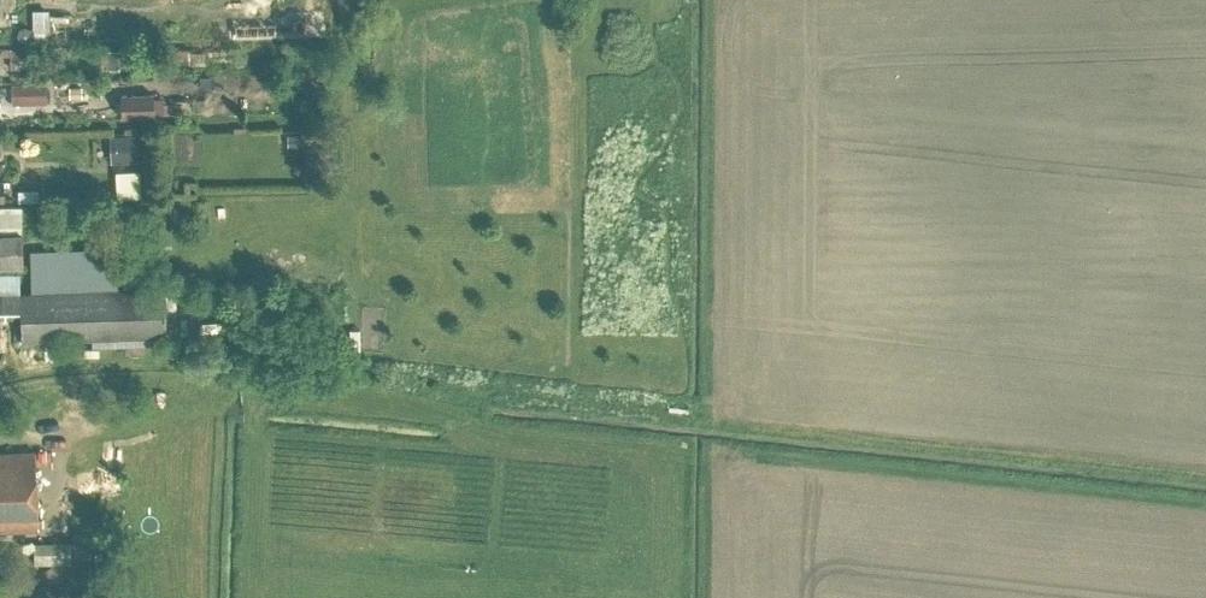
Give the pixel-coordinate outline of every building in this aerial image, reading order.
[(30,35),(67,35),(67,32),(101,31),(101,11),(30,11),(30,35)] [(31,50),(12,50),(13,69),(32,68),(31,50)] [(39,103),(38,83),(14,84),(15,104),(39,103)] [(153,92),(121,93),(121,116),(154,115),(153,92)] [(113,170),(113,193),(132,193),(133,171),(113,170)] [(41,193),(22,194),(22,204),(41,204),(41,193)] [(23,265),(21,206),(0,207),(0,230),(0,233),(0,266),(23,265)] [(167,336),(165,286),(111,287),(110,249),(29,251),(29,271),(0,272),(0,317),(20,316),(20,341),(167,336)] [(39,528),(36,450),(0,452),(0,530),(39,528)] [(70,540),(34,541),(34,562),(71,562),(70,540)]
